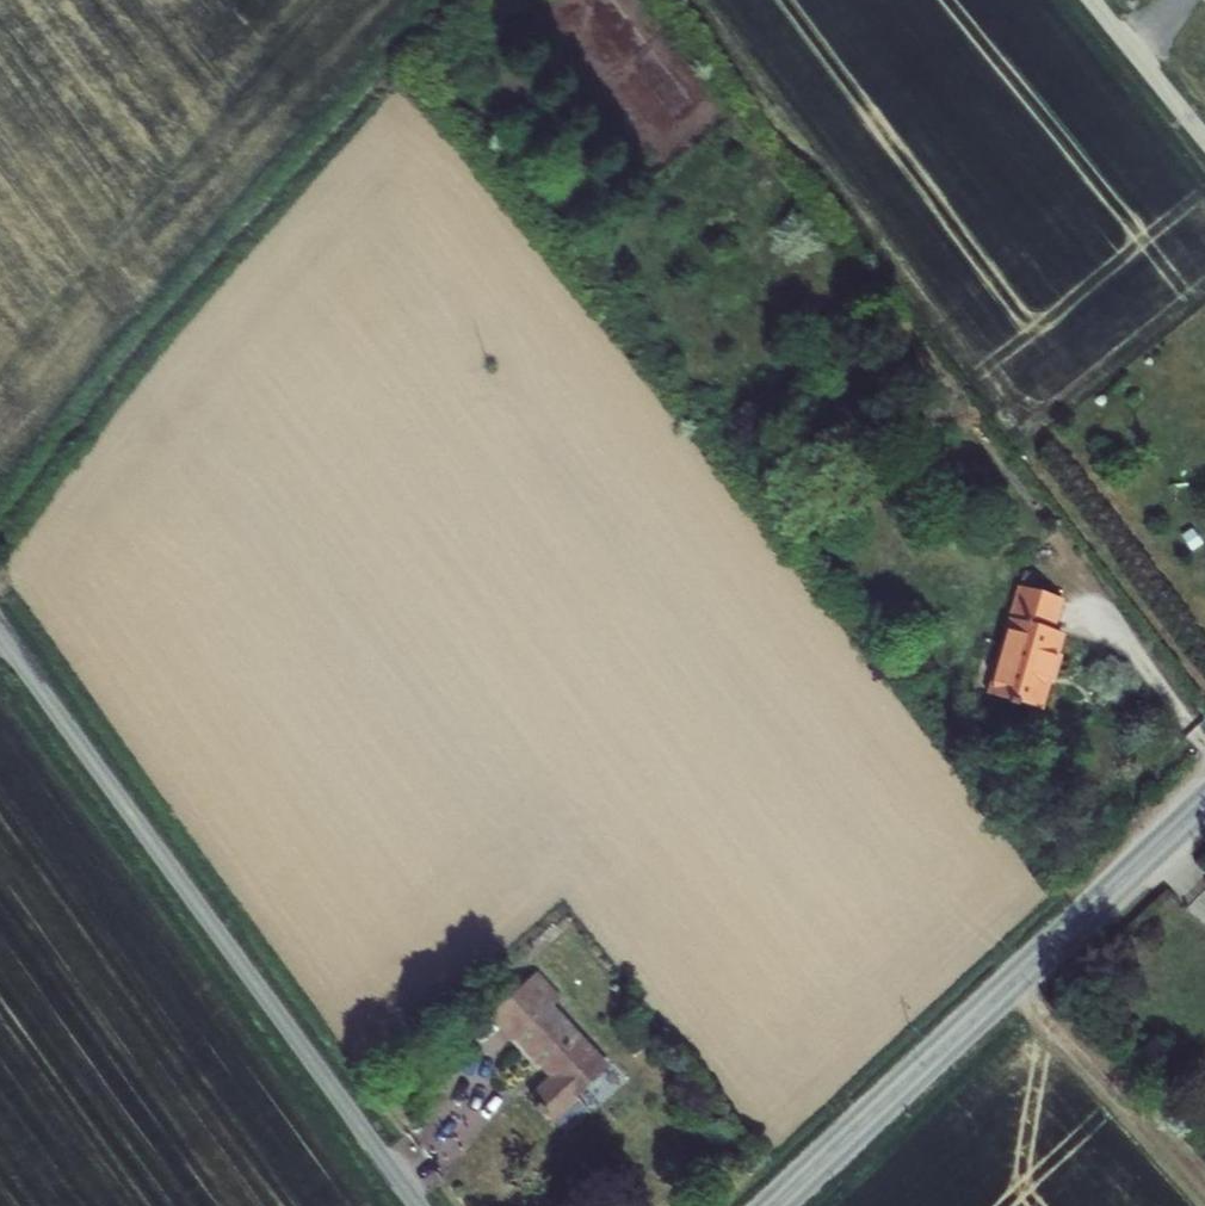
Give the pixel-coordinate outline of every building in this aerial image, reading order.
[(1020,587),(989,696),(1039,710),(1061,634),(1051,631),(1061,599),(1020,587)] [(535,974),(492,1013),(552,1078),(530,1098),(552,1122),(581,1094),(593,1106),(623,1078),(611,1066),(607,1070),(550,1009),(559,1001),(535,974)]
